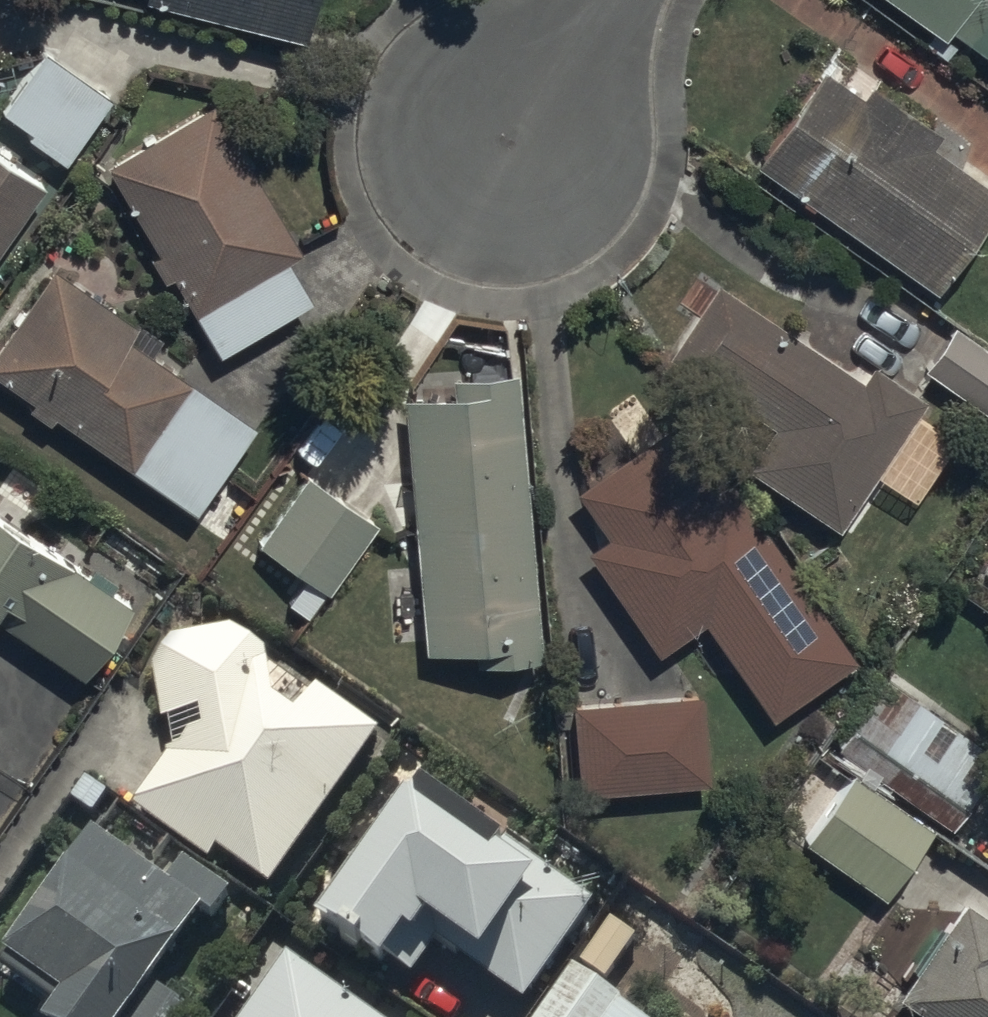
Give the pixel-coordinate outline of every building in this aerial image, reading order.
[(309,25),(314,0),(201,0),(309,25)] [(987,47),(987,0),(920,0),(987,47)] [(65,159),(109,96),(43,50),(0,112),(0,114),(65,159)] [(946,288),(987,227),(987,170),(827,59),(758,159),(946,288)] [(108,167),(212,348),(321,286),(217,105),(108,167)] [(42,186),(0,157),(0,247),(42,186)] [(647,396),(837,526),(923,402),(733,272),(647,396)] [(0,337),(0,380),(197,508),(259,414),(42,273),(0,337)] [(987,412),(987,349),(953,325),(923,368),(987,412)] [(542,656),(517,370),(449,376),(450,389),(399,394),(421,654),(473,650),(474,662),(542,656)] [(657,650),(702,619),(771,718),(854,661),(730,482),(711,495),(666,431),(580,490),(610,533),(586,550),(657,650)] [(255,549),(326,597),(376,522),(305,474),(255,549)] [(80,676),(128,607),(39,546),(0,519),(0,620),(80,676)] [(239,620),(175,632),(155,659),(171,749),(136,802),(210,856),(220,844),(273,882),(383,727),(319,679),(301,704),(280,691),(271,645),(239,620)] [(959,828),(987,786),(987,739),(890,672),(839,746),(959,828)] [(570,708),(578,800),(708,788),(700,696),(570,708)] [(805,843),(884,897),(932,827),(853,773),(805,843)] [(415,786),(318,926),(395,978),(424,937),(524,1006),(592,907),(492,838),(415,786)] [(56,1011),(52,1016),(132,1016),(203,913),(217,923),(235,897),(184,863),(169,885),(95,834),(0,971),(0,973),(56,1011)] [(930,1016),(987,1016),(987,918),(963,901),(898,995),(930,1016)] [(541,1016),(641,1016),(573,970),(541,1016)] [(290,973),(260,1016),(354,1016),(290,973)]
